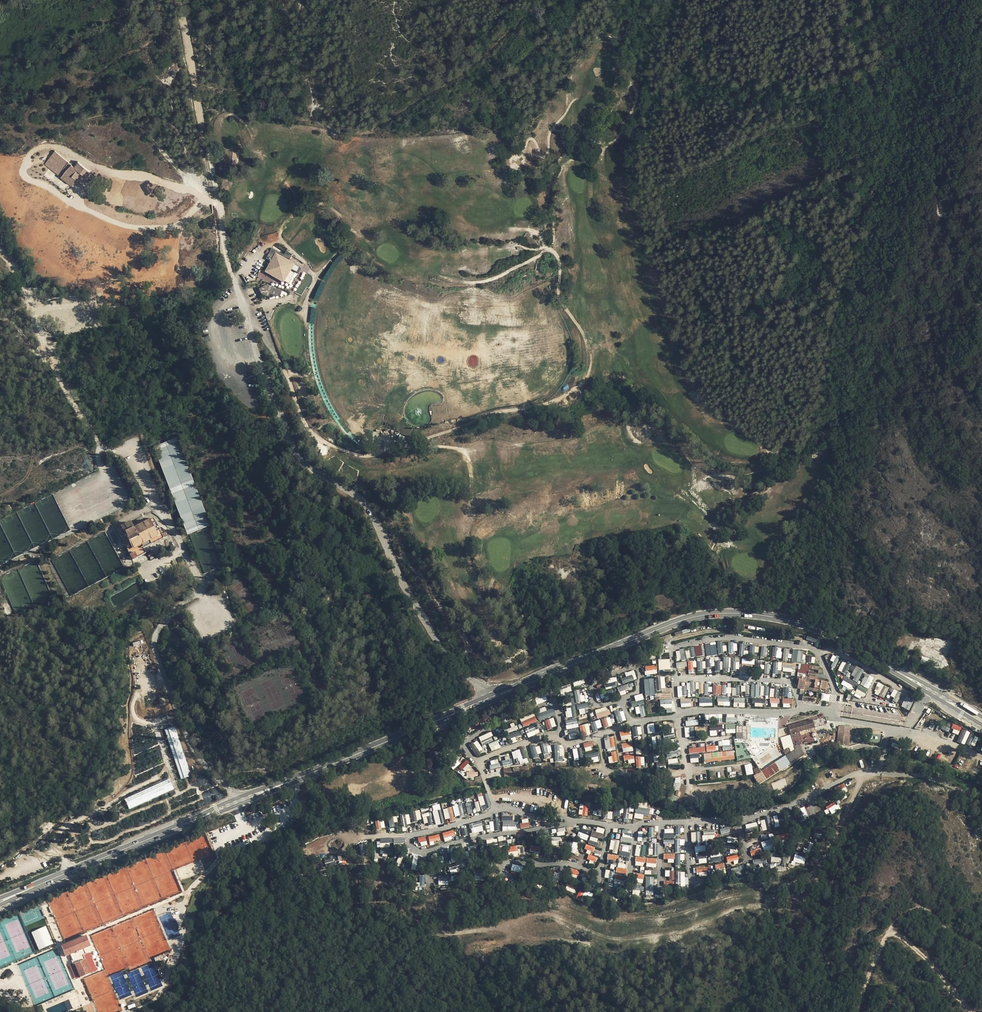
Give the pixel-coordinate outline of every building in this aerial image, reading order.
[(74,165),(55,149),(44,163),(71,186),(75,181),(80,183),(89,172),(76,162),(74,165)] [(227,150),(225,161),(231,162),(233,152),(227,150)] [(231,163),(237,165),(239,153),(234,151),(231,163)] [(275,252),(265,271),(284,282),(295,263),(275,252)] [(327,282),(343,256),(339,253),(322,280),(327,282)] [(272,293),(277,296),(280,290),(264,282),(260,292),(270,297),(272,293)] [(469,366),(478,366),(477,355),(469,356),(469,366)] [(0,513),(0,586),(17,624),(150,562),(178,620),(218,696),(232,689),(256,734),(320,705),(299,661),(315,653),(272,551),(294,542),(257,456),(245,459),(233,432),(213,438),(199,403),(171,414),(181,441),(151,457),(142,441),(114,447),(115,452),(122,463),(0,513)] [(737,652),(737,642),(728,643),(728,652),(737,652)] [(715,643),(705,644),(706,656),(716,655),(715,643)] [(750,645),(749,653),(758,654),(759,646),(750,645)] [(702,656),(701,646),(689,647),(690,657),(702,656)] [(782,657),(781,647),(772,647),(772,658),(782,657)] [(684,649),(676,650),(677,660),(685,659),(684,649)] [(801,663),(803,651),(793,649),(791,661),(801,663)] [(833,662),(831,666),(834,668),(839,657),(833,654),(830,660),(833,662)] [(658,659),(659,669),(670,669),(670,659),(658,659)] [(697,661),(697,669),(710,668),(710,660),(697,661)] [(723,670),(722,661),(714,661),(715,671),(723,670)] [(846,674),(850,664),(842,661),(838,671),(846,674)] [(739,662),(731,662),(731,670),(739,670),(739,662)] [(778,674),(778,670),(781,670),(782,662),(774,662),(773,673),(778,674)] [(782,672),(795,672),(795,663),(782,663),(782,672)] [(657,674),(657,665),(645,665),(645,674),(657,674)] [(850,677),(858,681),(864,670),(856,666),(850,677)] [(625,677),(622,678),(622,682),(636,680),(635,670),(625,672),(625,677)] [(860,685),(869,689),(873,677),(865,674),(860,685)] [(603,680),(606,690),(616,686),(614,681),(617,680),(616,676),(603,680)] [(665,689),(664,676),(655,677),(656,690),(665,689)] [(840,684),(853,690),(857,683),(844,676),(840,684)] [(654,678),(644,679),(645,695),(655,695),(654,678)] [(831,691),(831,688),(809,686),(810,681),(797,680),(796,687),(799,687),(798,696),(810,697),(810,694),(826,695),(826,691),(831,691)] [(695,691),(695,682),(687,682),(687,692),(695,691)] [(695,683),(695,688),(698,688),(698,693),(704,693),(703,682),(695,683)] [(878,682),(873,693),(884,698),(889,687),(878,682)] [(626,694),(625,690),(629,689),(628,684),(618,686),(620,695),(626,694)] [(712,694),(721,695),(722,685),(713,684),(712,694)] [(751,684),(751,697),(759,697),(759,684),(751,684)] [(570,685),(559,688),(561,694),(572,691),(570,685)] [(859,685),(854,693),(863,698),(868,690),(859,685)] [(677,686),(677,696),(686,696),(686,686),(677,686)] [(760,686),(760,695),(768,695),(769,686),(760,686)] [(894,697),(892,701),(897,703),(901,692),(893,689),(890,696),(894,697)] [(599,695),(601,702),(613,698),(611,691),(599,695)] [(643,694),(634,695),(635,701),(631,701),(632,706),(644,704),(643,694)] [(537,704),(547,701),(546,696),(535,699),(537,704)] [(911,706),(914,700),(906,696),(900,707),(910,713),(913,707),(911,706)] [(699,706),(712,706),(712,697),(699,697),(699,706)] [(717,706),(729,706),(729,697),(717,697),(717,706)] [(744,707),(745,698),(734,697),(733,706),(744,707)] [(681,707),(691,707),(691,698),(680,699),(681,707)] [(770,707),(778,707),(778,698),(770,698),(770,707)] [(782,707),(789,707),(790,703),(792,703),(792,699),(783,698),(782,707)] [(660,699),(660,707),(672,707),(672,699),(660,699)] [(584,708),(589,707),(588,702),(577,705),(579,715),(585,713),(584,708)] [(636,714),(640,713),(641,717),(645,716),(643,705),(635,707),(636,714)] [(597,718),(610,714),(607,706),(595,710),(597,718)] [(553,708),(546,710),(545,707),(539,708),(541,713),(537,714),(539,720),(555,715),(553,708)] [(623,709),(614,712),(618,723),(626,720),(623,709)] [(708,717),(723,716),(722,713),(704,715),(704,718),(698,718),(699,724),(708,723),(708,717)] [(757,782),(806,757),(801,746),(814,739),(810,732),(801,737),(799,734),(815,725),(811,716),(788,728),(791,733),(779,739),(787,755),(760,770),(758,767),(753,769),(756,774),(753,775),(757,782)] [(544,720),(546,730),(556,727),(554,718),(544,720)] [(593,731),(603,728),(600,719),(593,720),(593,721),(590,722),(593,731)] [(587,721),(582,722),(582,725),(580,725),(582,736),(590,734),(587,721)] [(528,738),(541,732),(537,723),(524,729),(528,738)] [(646,725),(648,734),(660,732),(658,724),(654,725),(654,723),(646,725)] [(709,725),(710,736),(717,735),(716,730),(722,730),(722,724),(709,725)] [(735,733),(735,724),(726,724),(726,733),(735,733)] [(956,742),(965,745),(970,732),(961,728),(962,727),(954,724),(951,732),(959,735),(956,742)] [(849,744),(851,727),(839,725),(837,743),(849,744)] [(165,746),(170,745),(180,779),(190,776),(176,726),(164,729),(167,740),(164,741),(165,746)] [(642,735),(641,726),(632,727),(633,736),(642,735)] [(684,727),(685,737),(694,737),(694,727),(684,727)] [(569,739),(579,738),(578,728),(568,729),(569,739)] [(619,731),(621,740),(631,738),(629,729),(619,731)] [(662,731),(664,740),(675,737),(673,729),(662,731)] [(479,737),(482,745),(494,740),(490,732),(479,737)] [(605,748),(615,747),(614,736),(604,738),(605,748)] [(662,755),(661,736),(652,736),(654,762),(657,761),(656,755),(662,755)] [(977,738),(970,736),(967,745),(975,747),(977,738)] [(731,749),(730,739),(722,740),(723,750),(731,749)] [(477,757),(481,754),(479,751),(483,749),(477,740),(469,745),(477,757)] [(488,743),(491,751),(501,748),(498,740),(488,743)] [(591,746),(593,746),(592,741),(583,742),(585,751),(592,750),(591,746)] [(621,744),(623,753),(633,750),(631,742),(621,744)] [(563,761),(563,744),(554,744),(554,761),(563,761)] [(541,755),(539,745),(530,746),(532,757),(541,755)] [(513,759),(518,758),(519,764),(527,762),(525,748),(512,751),(513,759)] [(734,750),(703,753),(704,762),(735,759),(734,750)] [(599,761),(597,752),(585,754),(587,763),(599,761)] [(607,755),(609,764),(618,761),(616,752),(607,755)] [(690,754),(690,763),(699,762),(699,754),(690,754)] [(505,756),(506,760),(502,761),(503,766),(512,764),(510,755),(505,756)] [(624,761),(628,761),(628,763),(634,763),(634,755),(624,755),(624,761)] [(645,766),(644,756),(635,757),(636,767),(645,766)] [(679,758),(668,759),(669,768),(680,767),(679,758)] [(449,764),(453,769),(460,763),(456,759),(449,764)] [(489,761),(491,769),(500,767),(498,759),(489,761)] [(464,773),(472,766),(466,760),(459,766),(464,773)] [(751,763),(744,765),(746,775),(753,774),(751,763)] [(520,775),(520,772),(528,771),(528,766),(503,768),(504,777),(520,775)] [(677,777),(673,795),(683,797),(686,785),(679,783),(681,778),(677,777)] [(838,794),(847,790),(844,783),(834,787),(838,794)] [(491,807),(487,794),(482,796),(481,793),(477,794),(482,810),(491,807)] [(839,810),(835,802),(827,805),(830,814),(839,810)] [(439,803),(431,805),(436,825),(444,823),(439,803)] [(462,803),(453,805),(455,818),(464,816),(462,803)] [(579,805),(579,815),(588,815),(588,805),(579,805)] [(628,822),(628,819),(632,819),(633,812),(633,806),(625,805),(624,822),(628,822)] [(445,819),(449,818),(450,822),(455,821),(452,806),(443,809),(445,819)] [(614,816),(621,816),(622,806),(615,806),(614,816)] [(636,806),(634,818),(643,819),(643,815),(648,816),(650,809),(636,806)] [(798,816),(800,821),(808,817),(804,807),(799,809),(801,815),(798,816)] [(411,821),(421,820),(420,810),(410,811),(411,821)] [(424,824),(427,823),(428,826),(432,825),(429,812),(422,814),(424,824)] [(409,814),(400,815),(401,826),(410,825),(409,814)] [(395,826),(394,822),(397,822),(396,816),(388,817),(389,827),(395,826)] [(502,830),(516,830),(515,821),(512,821),(512,816),(502,816),(502,830)] [(522,819),(522,823),(519,823),(520,828),(530,827),(528,818),(522,819)] [(762,831),(770,829),(768,818),(760,820),(762,831)] [(498,820),(489,821),(490,831),(499,831),(498,820)] [(471,833),(483,831),(481,821),(469,824),(471,833)] [(557,829),(558,836),(565,835),(564,827),(557,829)] [(597,827),(596,831),(592,830),(590,835),(602,838),(605,829),(597,827)] [(664,837),(674,837),(674,828),(664,829),(664,837)] [(623,829),(621,841),(632,843),(633,836),(627,835),(628,830),(623,829)] [(454,830),(442,832),(444,840),(455,838),(454,830)] [(714,830),(702,831),(703,840),(715,839),(714,830)] [(577,837),(587,840),(589,835),(578,832),(577,837)] [(637,840),(646,841),(647,833),(638,832),(637,840)] [(439,833),(418,838),(420,846),(429,844),(429,845),(434,844),(433,841),(440,839),(439,833)] [(499,846),(506,844),(504,836),(497,837),(499,846)] [(591,836),(588,843),(596,846),(599,839),(591,836)] [(773,838),(761,842),(764,852),(776,848),(773,838)] [(613,849),(612,853),(617,853),(619,840),(610,839),(609,849),(613,849)] [(674,839),(675,852),(680,851),(680,845),(685,845),(684,839),(674,839)] [(808,843),(804,852),(808,854),(813,845),(808,843)] [(584,849),(587,850),(586,854),(593,855),(594,846),(585,844),(584,849)] [(623,844),(621,850),(629,852),(631,846),(623,844)] [(695,846),(696,857),(706,856),(705,845),(695,846)] [(517,846),(507,846),(508,856),(517,855),(517,846)] [(751,856),(762,853),(760,848),(750,851),(751,856)] [(709,862),(720,861),(719,851),(708,852),(709,862)] [(668,863),(675,862),(674,853),(664,853),(664,859),(668,859),(668,863)] [(596,862),(597,857),(588,854),(587,859),(596,862)] [(675,854),(675,866),(680,865),(680,860),(684,860),(684,854),(675,854)] [(414,855),(411,869),(420,871),(423,857),(414,855)] [(792,862),(804,865),(806,857),(794,855),(792,862)] [(635,866),(645,865),(645,857),(635,857),(635,866)] [(333,858),(324,859),(325,867),(334,865),(333,858)] [(646,867),(656,867),(657,858),(646,858),(646,867)] [(618,863),(616,872),(626,874),(627,869),(624,868),(625,864),(618,863)] [(449,866),(450,873),(461,871),(459,864),(449,866)] [(521,873),(523,866),(512,864),(511,871),(521,873)] [(570,867),(567,875),(576,879),(580,871),(570,867)] [(674,883),(674,870),(669,870),(670,880),(664,881),(664,884),(674,883)] [(688,885),(688,877),(685,877),(685,872),(676,872),(676,886),(688,885)] [(623,885),(626,876),(616,874),(613,883),(623,885)] [(438,875),(438,885),(448,885),(448,875),(438,875)] [(574,892),(576,887),(567,884),(565,890),(574,892)] [(576,899),(585,902),(588,891),(579,889),(576,899)] [(165,928),(167,935),(179,933),(177,927),(174,927),(171,914),(161,916),(164,928),(165,928)] [(46,926),(31,932),(39,950),(53,944),(46,926)] [(86,937),(61,947),(66,957),(70,955),(74,963),(69,965),(75,979),(90,973),(83,955),(86,954),(84,950),(91,947),(86,937)] [(153,968),(144,970),(149,989),(161,986),(158,974),(155,975),(153,968)] [(11,969),(4,972),(7,978),(13,975),(11,969)]
